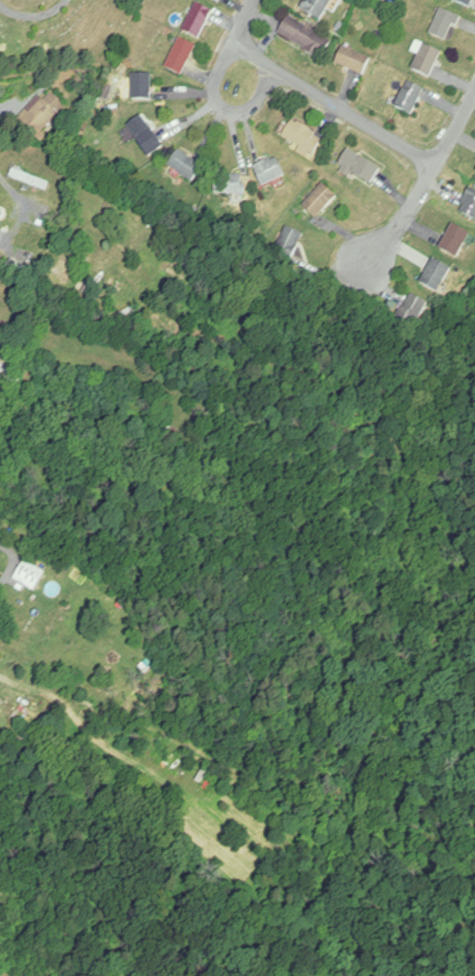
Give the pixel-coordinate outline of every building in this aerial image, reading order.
[(301,8),(318,22),(335,0),(308,0),(301,8)] [(471,9),(474,0),(452,0),(452,1),(471,9)] [(182,32),(199,40),(213,11),(196,3),(182,32)] [(459,17),(440,9),(429,35),(448,43),(459,17)] [(322,60),(332,40),(287,18),(278,37),(322,60)] [(197,47),(179,38),(164,68),(182,77),(197,47)] [(442,54),(422,45),(410,70),(430,79),(442,54)] [(335,65),(363,77),(371,60),(343,47),(335,65)] [(152,75),(132,75),(132,101),(152,101),(152,75)] [(425,89),(407,82),(395,110),(413,117),(425,89)] [(66,106),(51,91),(20,122),(35,137),(66,106)] [(149,158),(165,147),(141,116),(126,127),(149,158)] [(280,136),(311,159),(324,142),(293,119),(280,136)] [(192,184),(203,168),(179,151),(168,166),(192,184)] [(380,163),(344,154),(339,175),(374,183),(380,163)] [(253,168),(262,188),(286,177),(277,158),(253,168)] [(11,176),(47,191),(50,183),(14,168),(11,176)] [(245,195),(245,174),(213,174),(213,195),(245,195)] [(301,207),(315,221),(338,199),(324,185),(301,207)] [(464,193),(464,217),(474,217),(474,193),(464,193)] [(471,235),(453,224),(439,249),(457,259),(471,235)] [(273,255),(290,264),(304,236),(287,227),(273,255)] [(451,269),(434,259),(419,284),(437,294),(451,269)] [(428,304),(410,294),(396,318),(414,328),(428,304)] [(36,590),(44,569),(23,560),(14,581),(36,590)]
